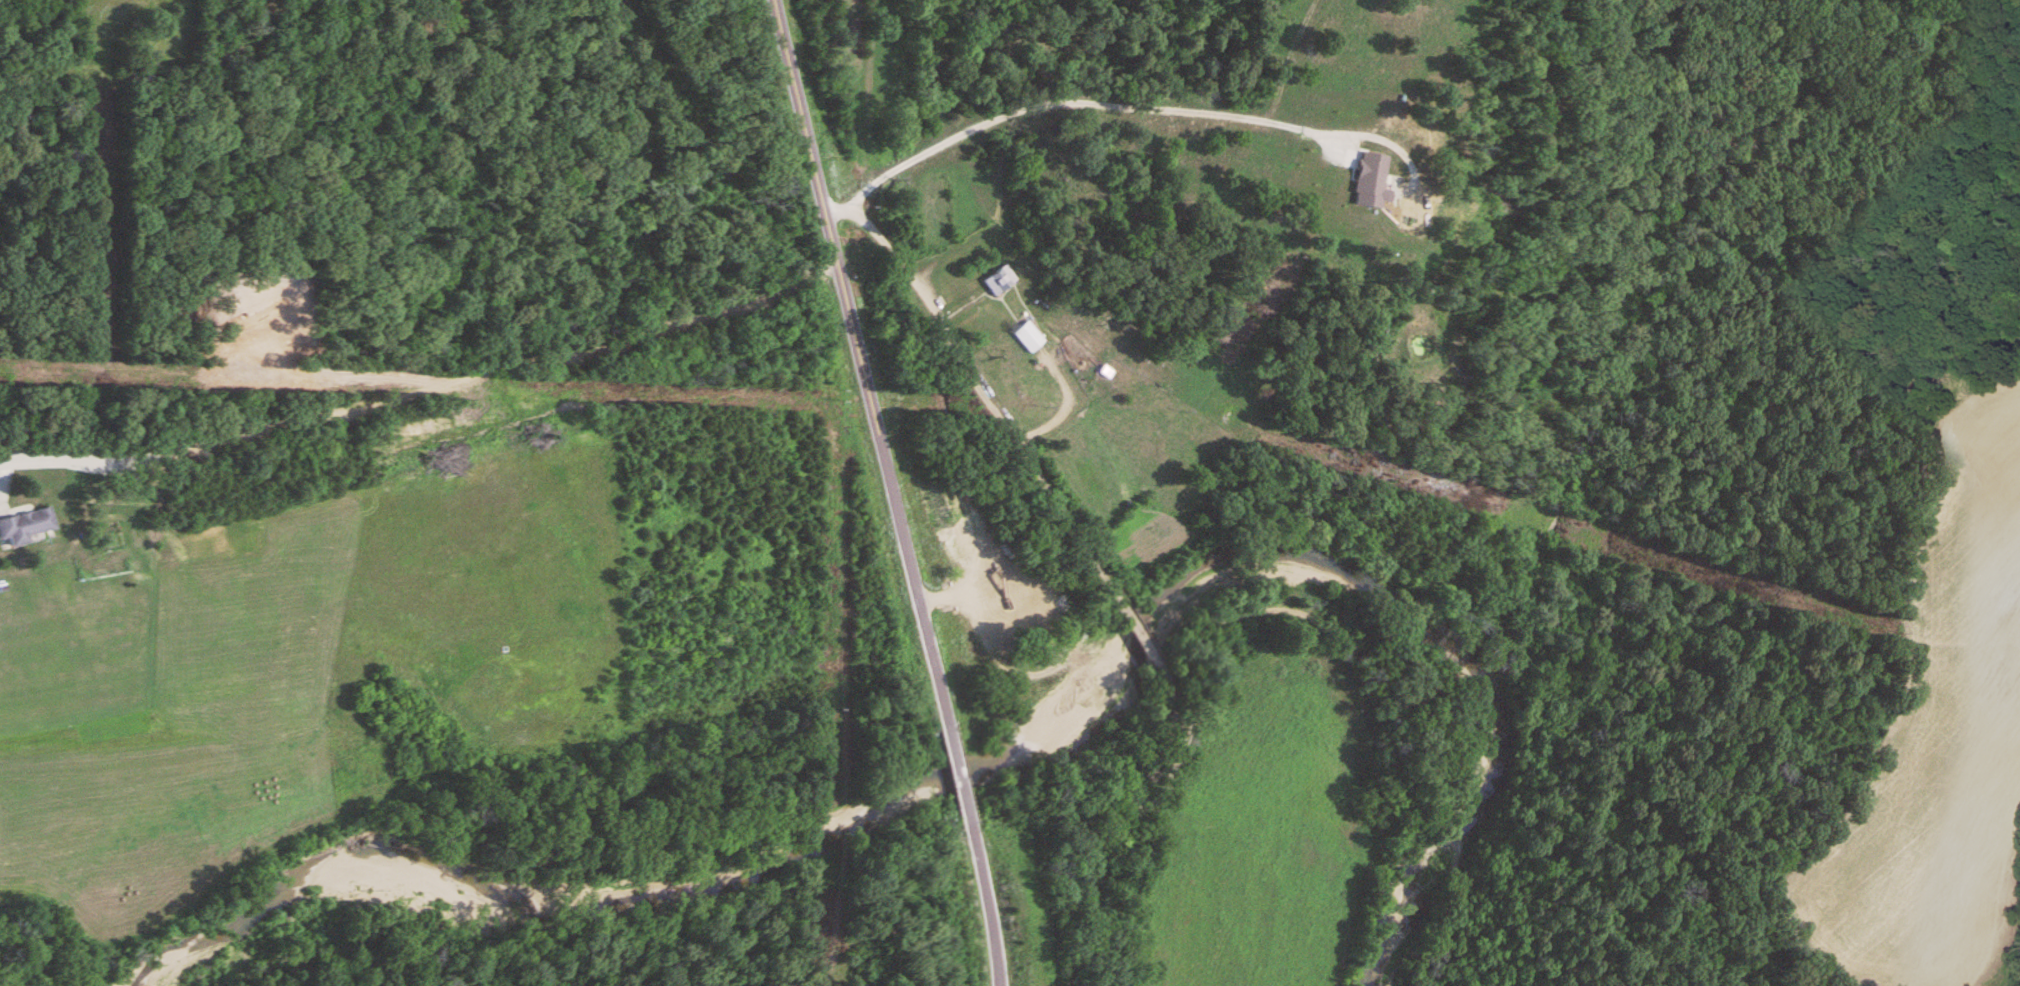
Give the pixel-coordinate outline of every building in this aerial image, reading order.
[(985,281),(996,298),(1019,282),(1008,265),(985,281)] [(1046,341),(1029,321),(1014,333),(1032,353),(1046,341)] [(1134,372),(1118,363),(1108,380),(1124,390),(1134,372)] [(57,529),(52,507),(0,518),(0,534),(2,542),(10,540),(12,548),(32,543),(30,535),(57,529)]
